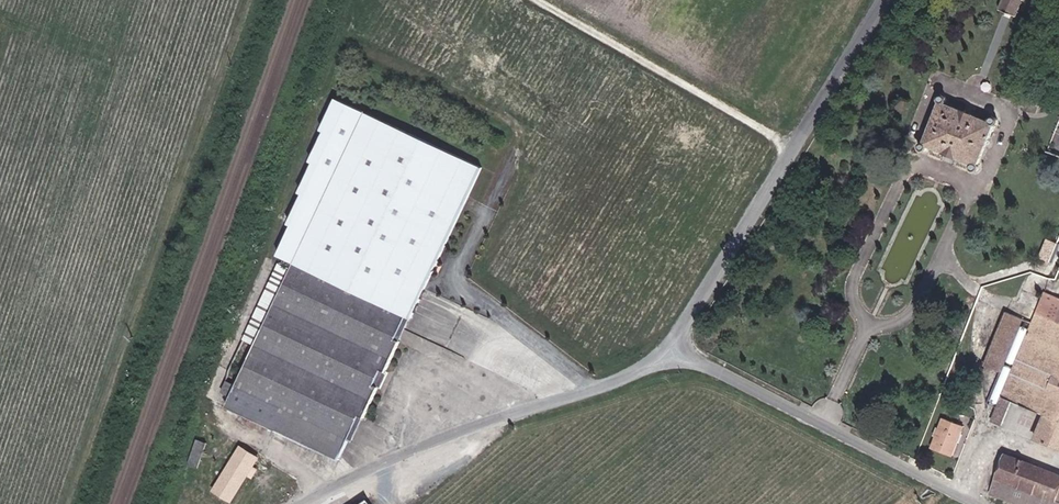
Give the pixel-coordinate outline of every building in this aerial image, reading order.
[(1022,0),(1001,0),(998,9),(1016,16),(1022,0)] [(927,150),(928,146),(970,163),(969,166),(970,167),(971,169),(971,170),(975,170),(977,169),(978,168),(978,166),(977,163),(993,124),(995,123),(996,121),(997,119),(996,117),(994,116),(992,115),(991,115),(990,117),(988,120),(946,103),(947,101),(947,99),(946,97),(945,96),(941,96),(939,98),(938,101),(939,104),(923,142),(921,144),(920,145),(920,148),(921,150),(923,151),(924,151),(927,150)] [(294,229),(285,245),(339,279),(405,321),(409,324),(486,176),(340,101),(324,132),(327,134),(313,163),(317,166),(302,195),(306,197),(291,227),(294,229)] [(1044,256),(1055,260),(1058,250),(1058,241),(1051,238),(1044,256)] [(225,406),(281,436),(333,463),(356,418),(360,419),(398,347),(394,344),(405,321),(339,279),(285,245),(279,257),(295,266),(291,272),(278,265),(226,370),(228,372),(224,379),(227,381),(222,389),(225,391),(224,394),(230,396),(225,406)] [(997,408),(991,421),(1002,425),(1014,396),(1015,396),(1030,403),(1020,427),(1058,445),(1058,298),(1044,292),(1032,321),(1031,322),(1021,319),(1005,312),(983,365),(999,372),(987,404),(997,408)] [(955,433),(959,435),(963,426),(942,417),(929,447),(950,455),(956,441),(952,440),(955,433)] [(203,457),(210,432),(201,430),(194,455),(203,457)] [(225,492),(254,452),(238,439),(210,481),(225,492)] [(1004,445),(987,484),(1031,503),(1034,498),(1047,503),(1058,503),(1058,468),(1004,445)]
